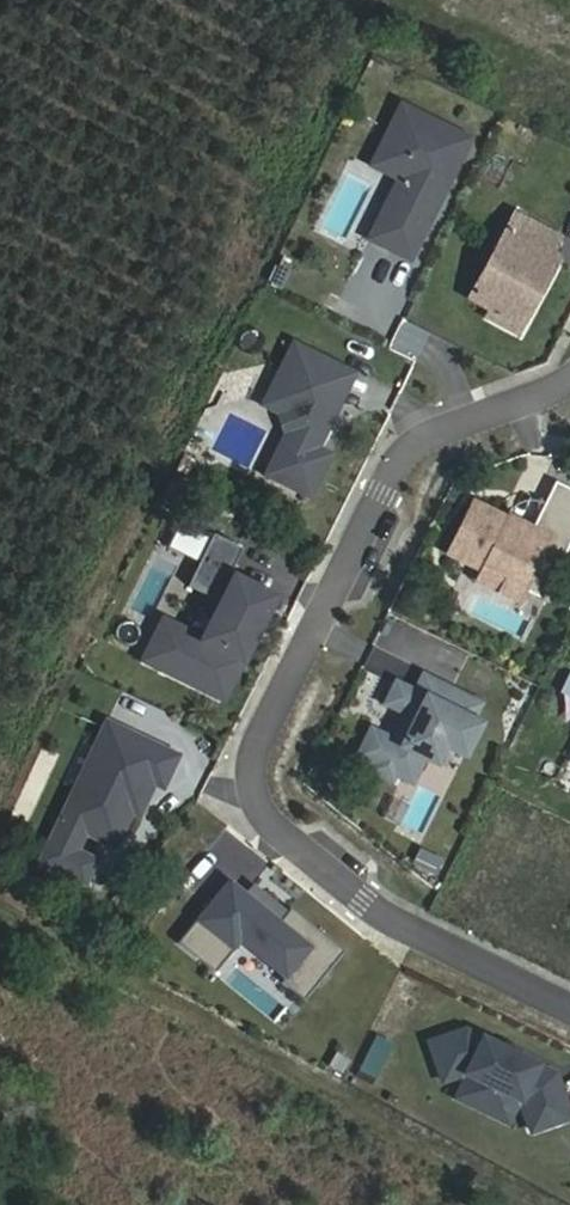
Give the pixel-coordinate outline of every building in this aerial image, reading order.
[(382,144),(409,157),(398,180),(369,240),(409,260),(437,204),(435,198),(440,188),(444,190),(469,140),(401,107),(382,144)] [(409,157),(382,144),(371,166),(398,180),(409,157)] [(437,204),(444,190),(440,188),(435,198),(437,204)] [(515,304),(528,311),(556,259),(548,254),(556,237),(514,213),(469,298),(490,309),(485,318),(503,327),(515,304)] [(279,262),(268,284),(277,288),(288,266),(279,262)] [(517,334),(528,311),(515,304),(503,327),(517,334)] [(265,475),(311,498),(333,454),(319,448),(340,406),(324,398),(340,365),(293,342),(273,380),(291,389),(279,413),(285,434),(265,475)] [(356,373),(340,365),(324,398),(340,406),(356,373)] [(261,405),(279,413),(291,389),(273,380),(261,405)] [(543,600),(569,544),(569,489),(555,481),(532,528),(474,500),(448,553),(480,568),(524,590),(543,600)] [(144,659),(223,698),(273,597),(229,575),(242,547),(213,533),(187,585),(221,602),(202,639),(163,620),(144,659)] [(518,604),(524,590),(480,568),(473,581),(518,604)] [(441,705),(449,688),(422,675),(414,691),(441,705)] [(444,745),(464,755),(479,724),(471,720),(479,703),(449,688),(441,705),(414,691),(395,682),(385,703),(404,712),(402,716),(404,721),(399,733),(395,731),(391,739),(371,730),(358,755),(376,764),(373,769),(391,778),(394,772),(412,781),(424,757),(435,762),(444,745)] [(404,721),(402,716),(395,731),(399,733),(404,721)] [(107,722),(41,862),(85,883),(96,859),(74,849),(83,829),(98,837),(114,805),(131,813),(138,816),(149,792),(145,790),(149,782),(153,783),(162,788),(177,755),(107,722)] [(114,805),(98,837),(116,845),(131,813),(114,805)] [(417,852),(411,865),(432,876),(439,863),(417,852)] [(343,950),(290,907),(279,919),(263,906),(268,901),(249,886),(245,891),(229,878),(177,941),(214,971),(239,940),(284,977),(281,981),(302,999),(343,950)] [(515,1056),(504,1050),(464,1031),(429,1043),(442,1081),(461,1075),(464,1076),(461,1081),(463,1082),(514,1107),(516,1108),(518,1103),(521,1104),(530,1132),(569,1119),(554,1075),(515,1056)] [(368,1053),(384,1061),(393,1042),(377,1034),(368,1053)] [(506,1046),(504,1050),(515,1056),(517,1051),(506,1046)] [(384,1061),(368,1053),(360,1068),(376,1076),(384,1061)] [(514,1107),(463,1082),(456,1098),(506,1123),(514,1107)]
